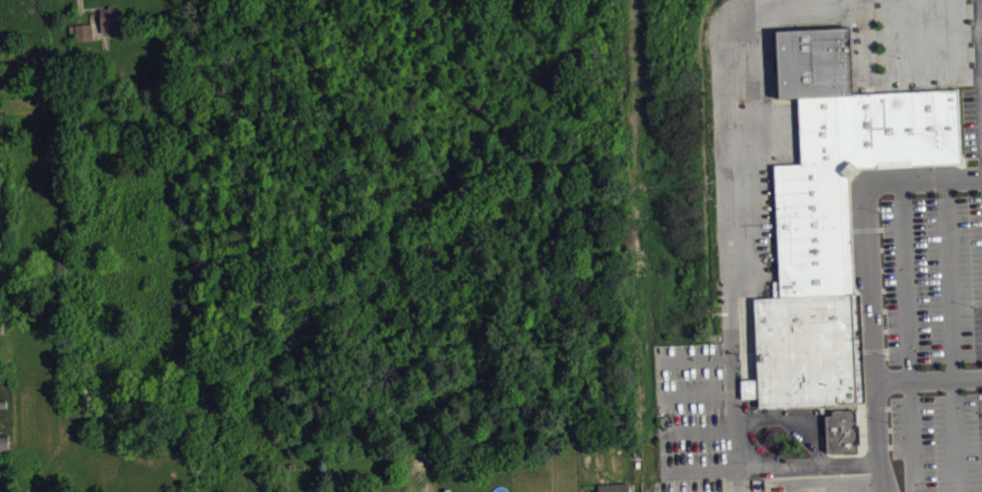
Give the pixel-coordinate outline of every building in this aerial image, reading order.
[(99,9),(100,32),(110,32),(110,27),(122,26),(121,8),(114,8),(113,5),(108,5),(108,8),(99,9)] [(75,24),(76,41),(93,40),(92,23),(75,24)] [(758,407),(858,401),(848,176),(856,166),(960,162),(957,89),(852,93),(848,27),(775,31),(778,98),(798,98),(801,163),(773,164),(779,296),(754,298),(758,407)] [(823,457),(822,432),(822,422),(829,421),(829,417),(852,416),(853,423),(853,431),(855,431),(856,441),(856,450),(854,450),(854,459),(845,459),(828,460),(823,457)] [(9,450),(9,434),(0,434),(0,451),(9,450)] [(597,491),(629,491),(628,481),(597,483),(597,491)]
